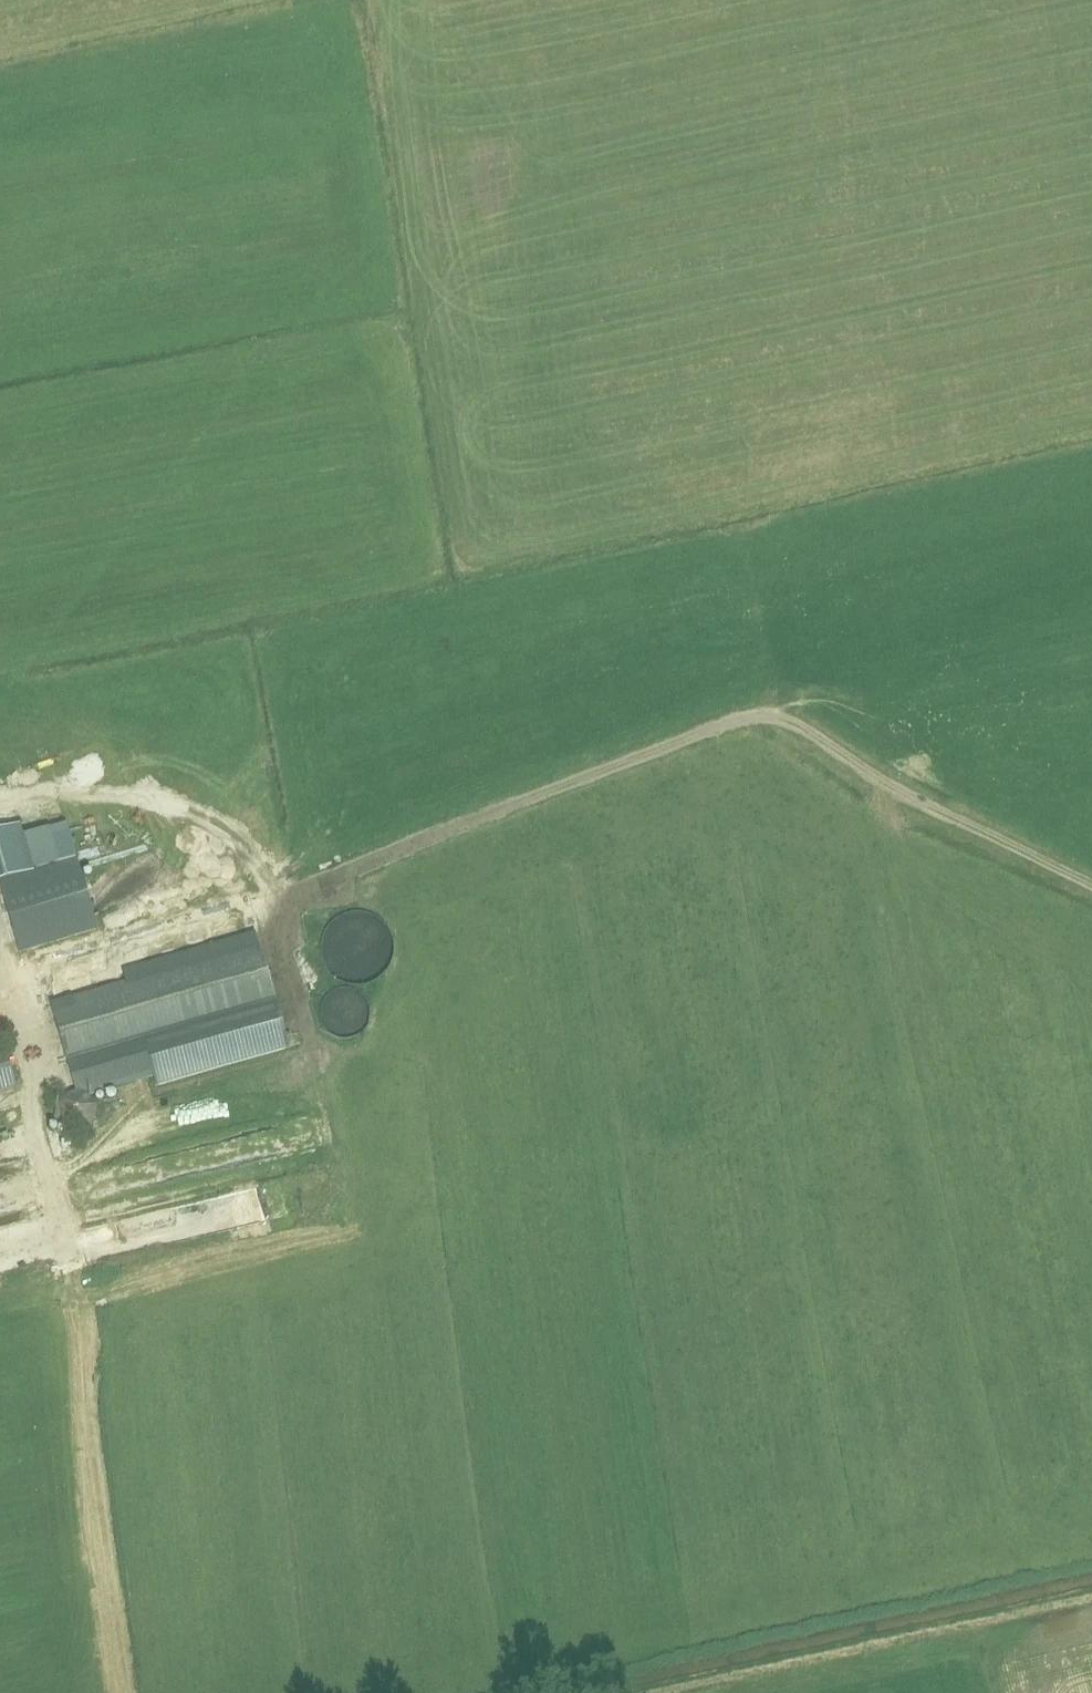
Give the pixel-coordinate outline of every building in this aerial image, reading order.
[(0,885),(0,887),(19,950),(97,927),(78,862),(0,885)] [(156,1084),(287,1046),(255,934),(123,972),(125,982),(50,1004),(77,1095),(153,1073),(156,1084)] [(0,1051),(0,1089),(14,1085),(4,1050),(0,1051)] [(314,1123),(102,1165),(106,1189),(319,1147),(314,1123)]
